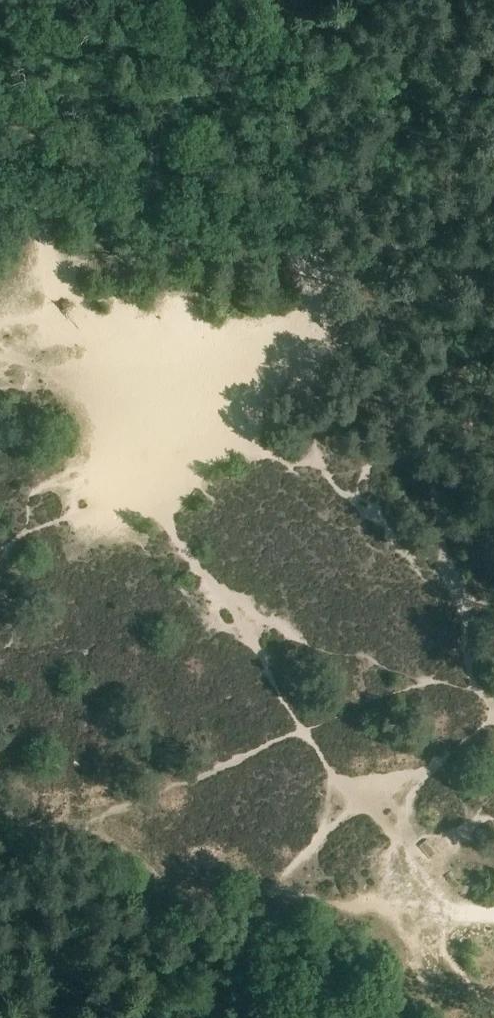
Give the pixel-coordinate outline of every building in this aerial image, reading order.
[(426,839),(418,845),(429,858),(438,852),(426,839)]
